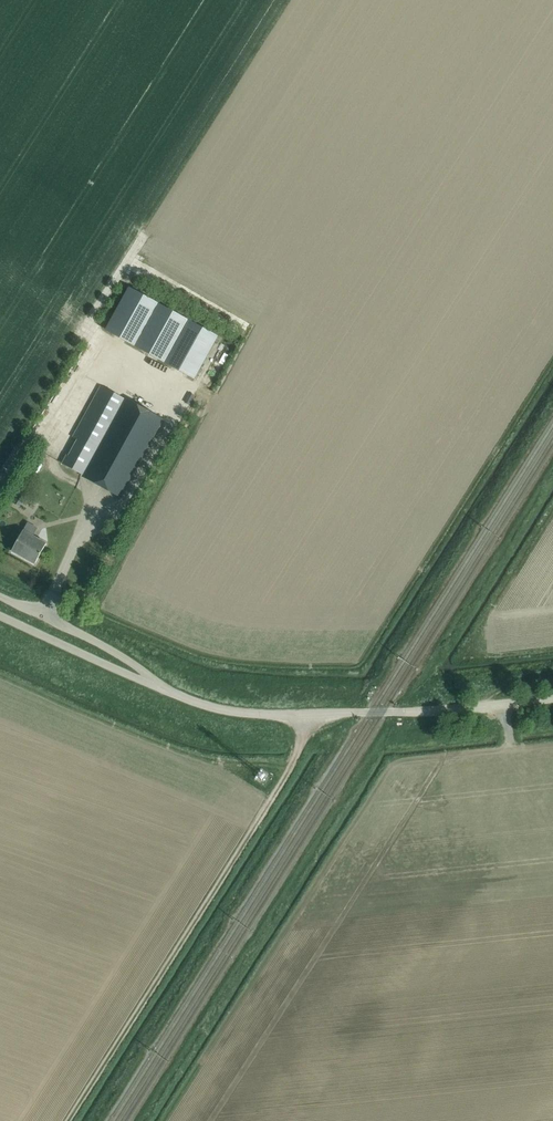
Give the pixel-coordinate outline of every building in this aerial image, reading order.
[(135,345),(159,302),(129,286),(106,330),(135,345)] [(164,362),(188,319),(159,302),(135,345),(164,362)] [(219,336),(188,319),(164,362),(195,379),(219,336)] [(84,475),(125,400),(100,386),(85,414),(90,417),(64,464),(84,475)] [(119,495),(127,481),(161,420),(125,400),(84,475),(84,476),(119,495)] [(35,564),(46,543),(36,538),(42,528),(28,521),(11,551),(35,564)]
